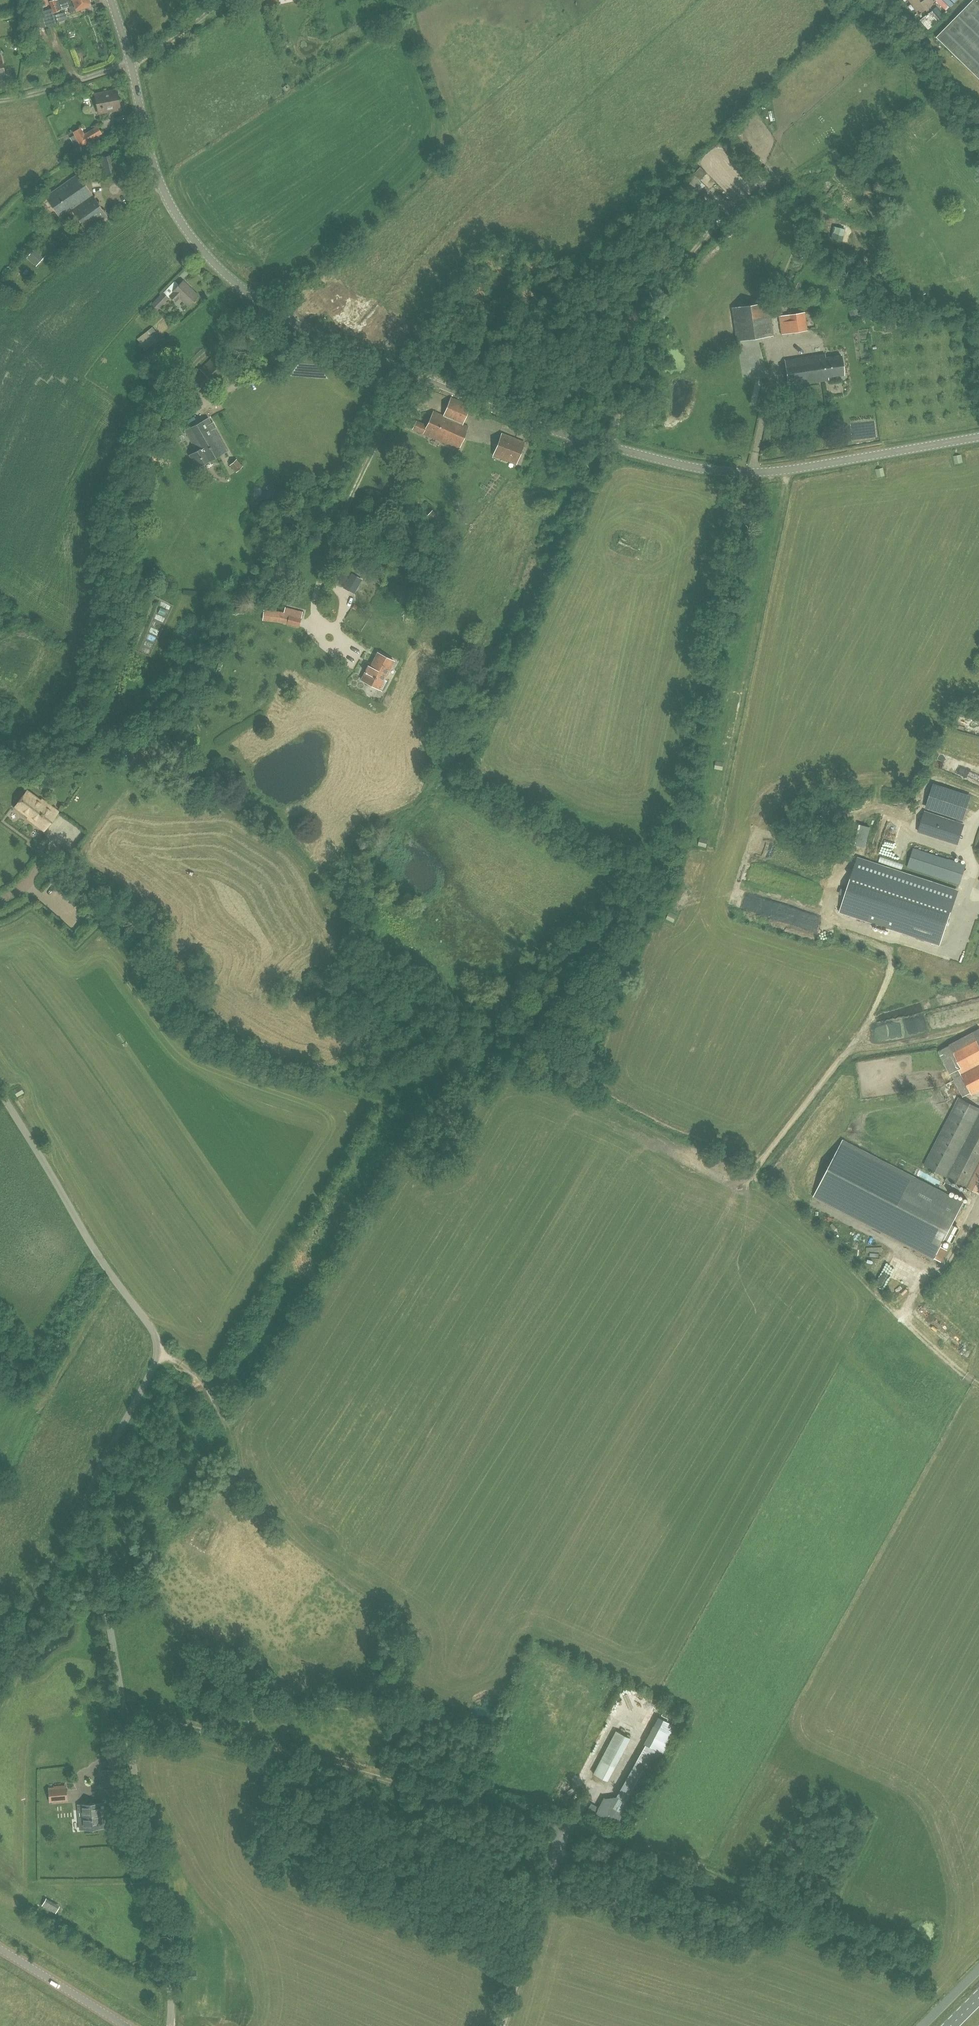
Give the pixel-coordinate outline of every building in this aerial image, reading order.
[(51,8),(40,12),(40,11),(34,12),(34,28),(57,25),(53,13),(58,11),(68,7),(70,12),(90,5),(88,0),(72,0),(51,8)] [(935,28),(978,71),(978,0),(963,0),(935,28)] [(15,38),(12,46),(18,48),(21,40),(15,38)] [(96,95),(99,113),(120,109),(117,91),(96,95)] [(72,132),(74,135),(70,137),(76,148),(81,145),(82,146),(89,142),(92,147),(104,140),(101,135),(102,134),(97,126),(84,133),(81,127),(72,132)] [(100,158),(105,176),(119,173),(114,154),(100,158)] [(72,209),(93,195),(78,174),(46,197),(60,218),(72,209)] [(72,209),(87,230),(107,216),(93,195),(72,209)] [(834,226),(831,238),(842,241),(844,228),(834,226)] [(37,248),(27,258),(37,267),(46,256),(37,248)] [(175,301),(180,297),(188,306),(199,295),(183,279),(173,291),(169,295),(175,301)] [(151,304),(157,310),(169,298),(163,292),(151,304)] [(772,335),(767,303),(732,308),(737,341),(772,335)] [(779,316),(782,335),(807,330),(805,312),(779,316)] [(137,339),(146,350),(162,338),(153,326),(137,339)] [(216,352),(199,369),(215,384),(234,365),(229,359),(226,362),(216,352)] [(789,386),(828,381),(828,377),(844,375),(841,355),(825,357),(825,354),(785,360),(789,386)] [(452,397),(443,415),(434,410),(427,425),(418,420),(413,429),(457,449),(468,426),(462,424),(471,406),(452,397)] [(169,418),(179,423),(190,405),(181,400),(169,418)] [(227,451),(215,428),(209,417),(186,430),(197,450),(189,455),(196,468),(227,451)] [(502,433),(494,454),(516,463),(525,442),(502,433)] [(962,454),(953,456),(955,464),(963,462),(962,454)] [(237,459),(230,465),(236,472),(243,466),(237,459)] [(883,468),(875,469),(877,478),(884,476),(883,468)] [(432,510),(426,516),(437,527),(443,521),(432,510)] [(349,585),(357,589),(363,578),(352,572),(344,587),(347,588),(349,585)] [(275,609),(274,621),(278,621),(283,623),(299,626),(303,611),(285,607),(284,611),(280,610),(275,609)] [(364,671),(364,672),(360,680),(380,690),(395,660),(377,651),(370,665),(368,664),(364,671)] [(716,761),(715,769),(722,770),(724,762),(716,761)] [(29,817),(45,829),(58,810),(42,799),(41,800),(27,790),(16,805),(30,815),(29,817)] [(925,812),(919,831),(957,843),(963,824),(925,812)] [(701,837),(698,846),(705,848),(708,840),(701,837)] [(914,847),(907,867),(959,884),(965,864),(914,847)] [(849,880),(839,909),(902,930),(939,942),(949,914),(956,891),(857,857),(849,880)] [(669,912),(666,919),(673,923),(677,915),(669,912)] [(938,1049),(951,1073),(952,1073),(964,1096),(971,1092),(972,1093),(978,1089),(978,1028),(938,1049)] [(20,1086),(13,1090),(17,1097),(24,1093),(20,1086)] [(954,1179),(978,1192),(978,1111),(958,1100),(925,1164),(954,1179)] [(812,1197),(933,1259),(963,1202),(868,1153),(842,1140),(812,1197)] [(813,1240),(807,1234),(801,1241),(808,1246),(813,1240)] [(863,1292),(857,1299),(863,1305),(869,1299),(863,1292)] [(921,1348),(916,1354),(922,1359),(927,1353),(921,1348)] [(205,1532),(198,1537),(202,1544),(209,1539),(205,1532)] [(664,1709),(661,1715),(668,1718),(665,1724),(670,1726),(676,1729),(679,1724),(680,1724),(683,1719),(664,1709)] [(615,1767),(622,1752),(630,1738),(616,1730),(608,1744),(600,1759),(593,1773),(608,1780),(615,1767)] [(627,1815),(640,1793),(645,1783),(635,1778),(624,1798),(623,1800),(619,1798),(613,1808),(627,1815)] [(53,1785),(54,1796),(68,1795),(67,1784),(53,1785)] [(103,1802),(78,1804),(80,1829),(106,1826),(103,1802)] [(197,1971),(189,1971),(189,1979),(197,1979),(197,1971)]
